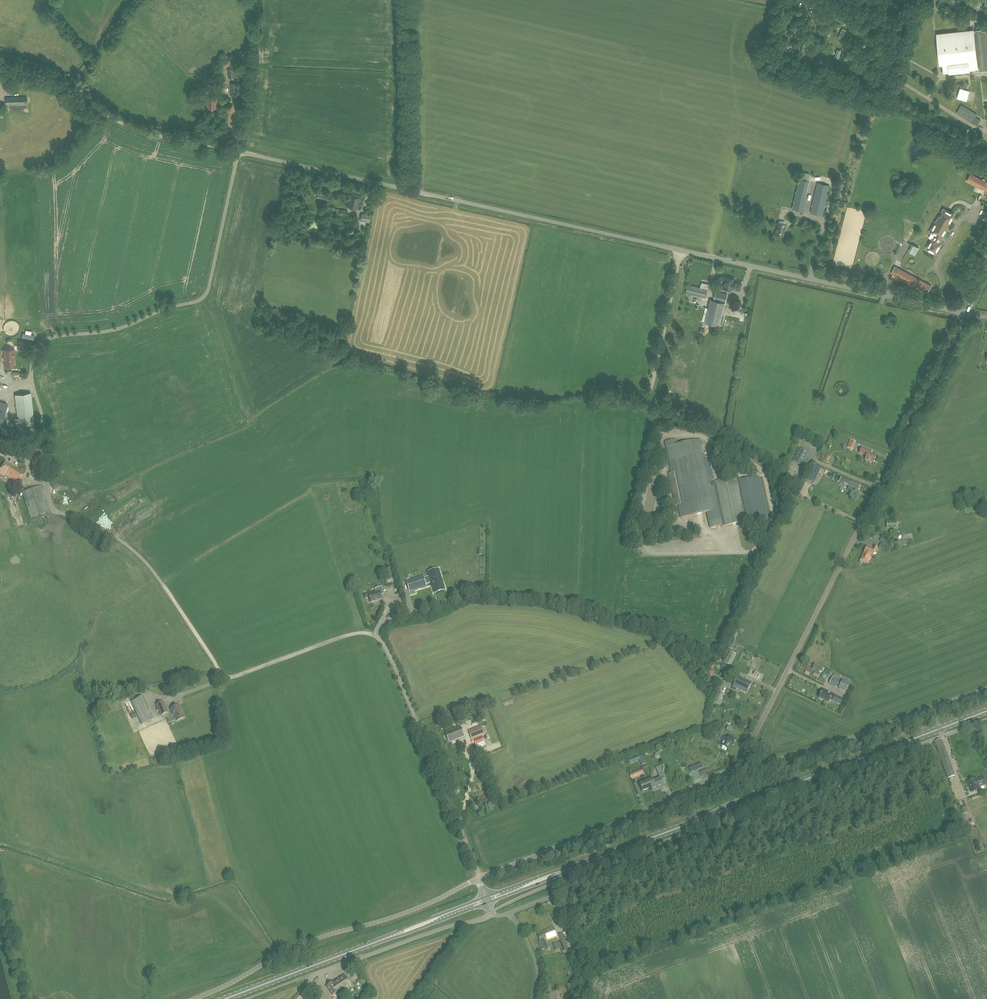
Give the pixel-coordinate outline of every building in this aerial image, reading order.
[(974,29),(937,33),(940,64),(943,63),(944,72),(949,71),(949,73),(970,71),(970,69),(978,68),(978,67),(974,31),(974,29)] [(976,31),(974,31),(978,67),(980,67),(980,70),(986,70),(986,30),(982,31),(982,29),(976,29),(976,31)] [(202,73),(204,79),(215,75),(212,69),(202,73)] [(236,69),(228,69),(228,77),(236,77),(236,69)] [(977,93),(958,88),(955,98),(974,103),(977,93)] [(217,97),(206,98),(207,109),(218,108),(217,97)] [(962,105),(957,112),(977,125),(980,120),(975,116),(977,114),(962,105)] [(971,174),(967,181),(982,188),(982,186),(986,188),(985,190),(986,191),(986,182),(971,174)] [(823,215),(829,185),(817,183),(810,212),(823,215)] [(333,196),(318,192),(316,198),(332,201),(333,196)] [(805,195),(796,193),(792,208),(803,211),(807,195),(805,195)] [(358,209),(360,198),(351,195),(348,207),(358,209)] [(940,244),(941,243),(938,242),(940,237),(942,238),(948,227),(947,227),(948,224),(949,224),(954,214),(944,208),(939,218),(937,221),(936,220),(930,232),(935,235),(933,239),(930,244),(929,244),(927,247),(928,248),(927,248),(936,253),(939,247),(940,247),(941,245),(940,244)] [(370,215),(362,214),(360,220),(369,222),(370,215)] [(775,234),(783,236),(786,224),(778,222),(775,234)] [(891,273),(893,274),(891,277),(897,281),(898,279),(920,291),(921,289),(928,292),(931,286),(895,266),(891,273)] [(725,277),(724,284),(723,284),(722,285),(722,286),(722,287),(723,287),(723,288),(731,290),(732,288),(740,290),(741,289),(741,287),(741,286),(741,283),(733,281),(734,279),(725,277)] [(705,297),(707,289),(687,285),(686,293),(705,297)] [(727,294),(715,291),(714,299),(725,302),(727,294)] [(719,326),(725,303),(710,299),(705,322),(719,326)] [(4,357),(15,356),(15,349),(5,349),(5,357),(4,357)] [(15,356),(4,357),(4,365),(14,365),(14,364),(15,363),(15,361),(14,360),(14,357),(15,357),(15,356)] [(31,393),(15,395),(19,425),(34,423),(31,393)] [(34,423),(16,425),(17,432),(35,430),(34,423)] [(676,439),(665,442),(668,458),(670,458),(670,460),(669,460),(670,463),(678,461),(680,460),(677,445),(676,439)] [(690,516),(713,510),(708,487),(712,486),(711,482),(712,482),(711,477),(713,477),(711,468),(706,469),(701,440),(677,445),(680,460),(678,461),(690,516)] [(847,447),(852,450),(855,442),(850,440),(847,447)] [(808,452),(799,448),(793,461),(802,465),(808,452)] [(865,460),(873,463),(876,456),(870,453),(870,452),(861,448),(859,453),(866,456),(865,460)] [(38,458),(32,459),(32,475),(43,475),(42,453),(37,453),(38,458)] [(4,475),(18,484),(25,473),(6,461),(0,470),(0,474),(4,476),(4,475)] [(690,516),(678,461),(670,463),(672,473),(669,473),(675,505),(678,504),(681,517),(690,516)] [(818,473),(821,468),(815,465),(812,470),(818,473)] [(712,482),(711,482),(712,486),(715,486),(723,525),(721,525),(722,526),(745,522),(746,523),(768,519),(759,476),(742,480),(737,477),(712,482)] [(850,484),(847,490),(853,493),(855,489),(858,490),(861,484),(846,478),(845,482),(850,484)] [(42,486),(22,492),(31,518),(50,512),(42,486)] [(712,486),(708,487),(713,510),(707,512),(710,528),(721,525),(723,525),(715,486),(712,486)] [(881,542),(879,547),(885,550),(886,547),(887,544),(885,544),(887,541),(881,538),(879,541),(881,542)] [(863,554),(860,560),(867,564),(873,551),(875,552),(877,547),(874,546),(872,549),(867,546),(864,553),(865,553),(864,555),(863,554)] [(431,584),(433,591),(445,587),(439,568),(427,572),(429,577),(431,584)] [(406,580),(409,591),(427,586),(426,585),(431,584),(429,577),(424,578),(423,575),(406,580)] [(373,593),(372,592),(364,594),(365,598),(369,597),(371,602),(382,599),(380,592),(383,592),(381,586),(375,588),(376,592),(373,593)] [(736,654),(730,651),(729,654),(728,654),(725,659),(726,660),(725,663),(730,666),(736,654)] [(834,673),(829,684),(838,688),(843,678),(834,673)] [(733,687),(746,693),(751,682),(738,676),(733,687)] [(844,677),(838,688),(845,692),(850,680),(844,677)] [(714,701),(714,702),(720,704),(725,693),(718,690),(714,701)] [(825,692),(822,690),(819,698),(822,699),(827,691),(825,690),(825,692)] [(833,694),(827,691),(822,699),(828,702),(833,694)] [(141,724),(152,719),(142,696),(131,701),(141,724)] [(161,715),(167,712),(162,701),(156,704),(161,715)] [(184,717),(182,712),(181,712),(178,705),(170,709),(176,721),(184,717)] [(466,723),(466,721),(469,720),(467,717),(467,714),(457,718),(460,725),(466,723)] [(461,726),(445,732),(449,742),(464,736),(461,726)] [(469,731),(472,739),(484,734),(481,726),(469,731)] [(721,745),(723,747),(728,749),(730,744),(733,745),(736,740),(733,738),(734,737),(728,734),(727,737),(724,736),(721,741),(723,741),(721,745)] [(477,748),(486,745),(482,736),(474,740),(476,745),(477,748)] [(941,739),(935,741),(946,771),(952,769),(950,764),(948,759),(941,739)] [(946,771),(948,778),(954,776),(952,769),(946,771)] [(660,777),(652,780),(653,782),(652,782),(653,783),(650,784),(653,790),(663,786),(660,777)] [(983,777),(975,780),(977,787),(986,784),(983,777)] [(653,782),(652,779),(639,784),(642,791),(652,787),(650,784),(653,783),(652,782),(653,782)] [(977,787),(975,780),(974,780),(973,779),(967,781),(971,792),(980,789),(979,786),(977,787)] [(483,799),(477,801),(478,805),(491,801),(489,795),(482,797),(483,799)] [(548,947),(545,939),(556,935),(554,928),(537,934),(540,941),(539,941),(542,949),(548,947)] [(560,948),(561,948),(567,946),(562,933),(558,935),(561,942),(558,942),(560,948)] [(340,977),(326,986),(332,995),(339,991),(339,992),(351,985),(345,976),(341,979),(340,977)]
